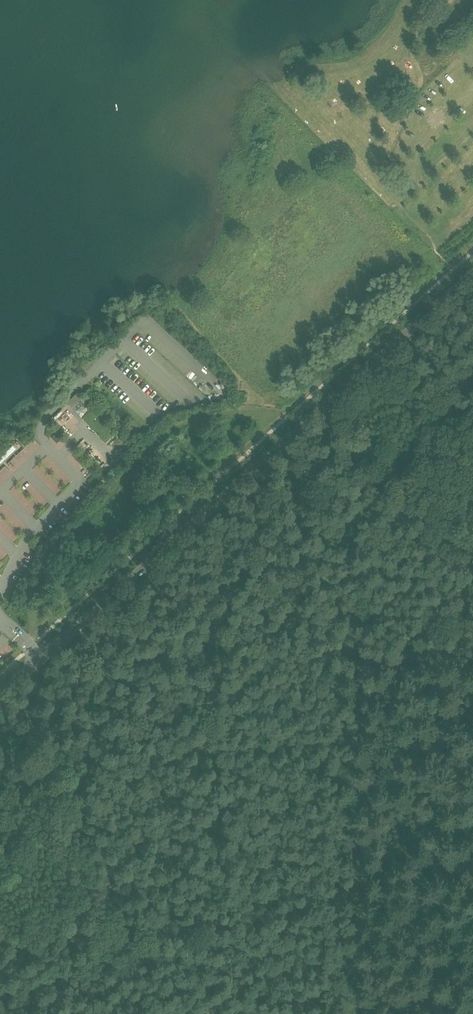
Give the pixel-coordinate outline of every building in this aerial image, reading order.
[(148,344),(146,352),(153,353),(154,346),(148,344)] [(177,365),(172,363),(174,358),(169,356),(170,352),(168,352),(167,355),(161,353),(156,365),(174,372),(177,365)] [(116,392),(121,386),(112,380),(107,386),(116,392)] [(153,385),(158,390),(163,385),(158,380),(153,385)] [(199,404),(206,411),(211,405),(203,398),(199,404)] [(181,414),(186,410),(180,402),(175,406),(181,414)] [(77,426),(82,421),(72,412),(67,417),(77,426)] [(155,420),(149,425),(152,429),(159,425),(155,420)] [(80,459),(74,464),(80,471),(86,466),(80,459)] [(84,473),(93,486),(99,482),(90,469),(84,473)] [(61,498),(66,492),(59,485),(54,491),(61,498)] [(30,513),(36,507),(24,492),(17,497),(30,513)] [(38,520),(45,514),(39,508),(33,515),(38,520)] [(3,559),(8,555),(0,547),(0,556),(3,559)] [(16,595),(13,601),(19,604),(22,598),(16,595)]
